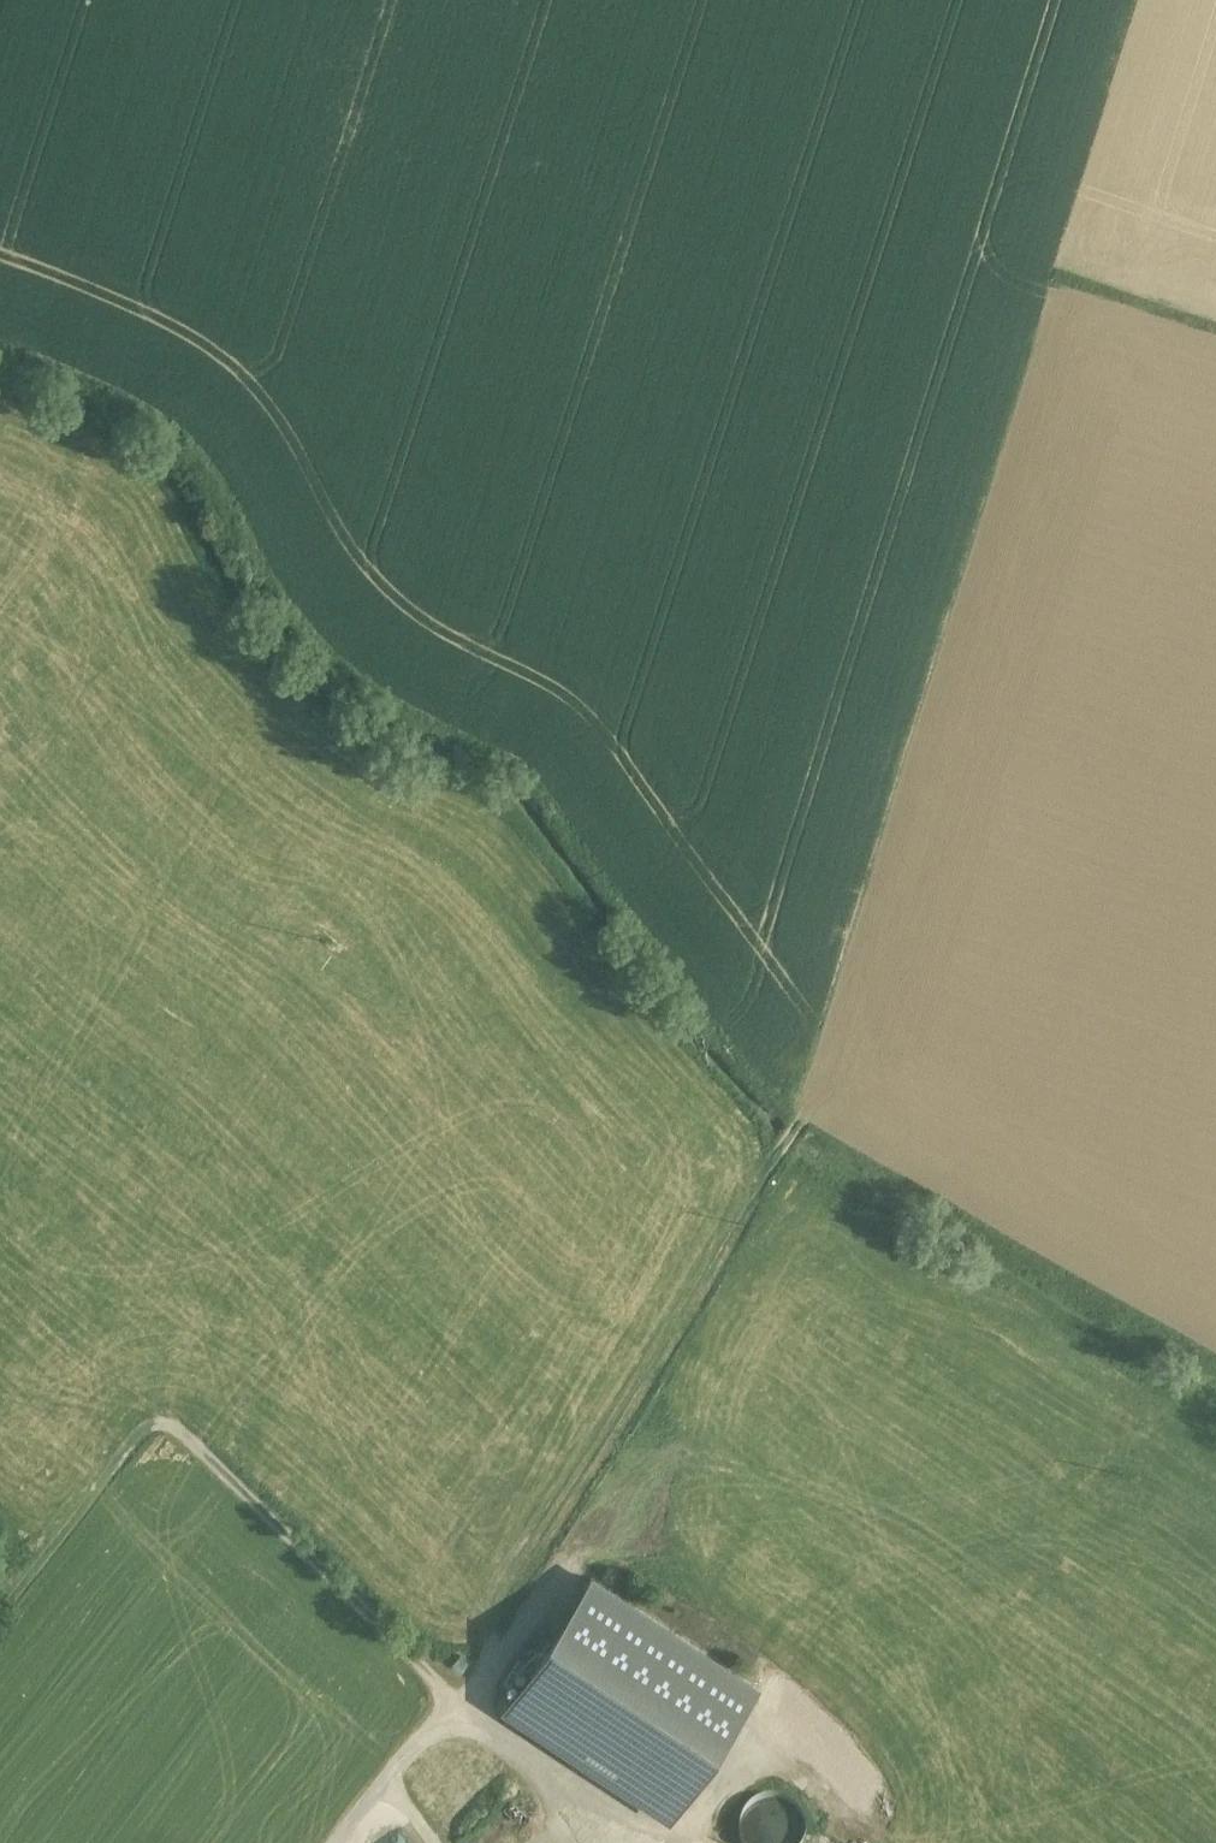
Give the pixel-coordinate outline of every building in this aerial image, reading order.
[(595,1578),(507,1707),(671,1817),(758,1688),(595,1578)] [(807,1832),(804,1819),(797,1808),(786,1801),(773,1799),(760,1801),(750,1809),(742,1820),(740,1832),(742,1842),(805,1842),(807,1832)]
